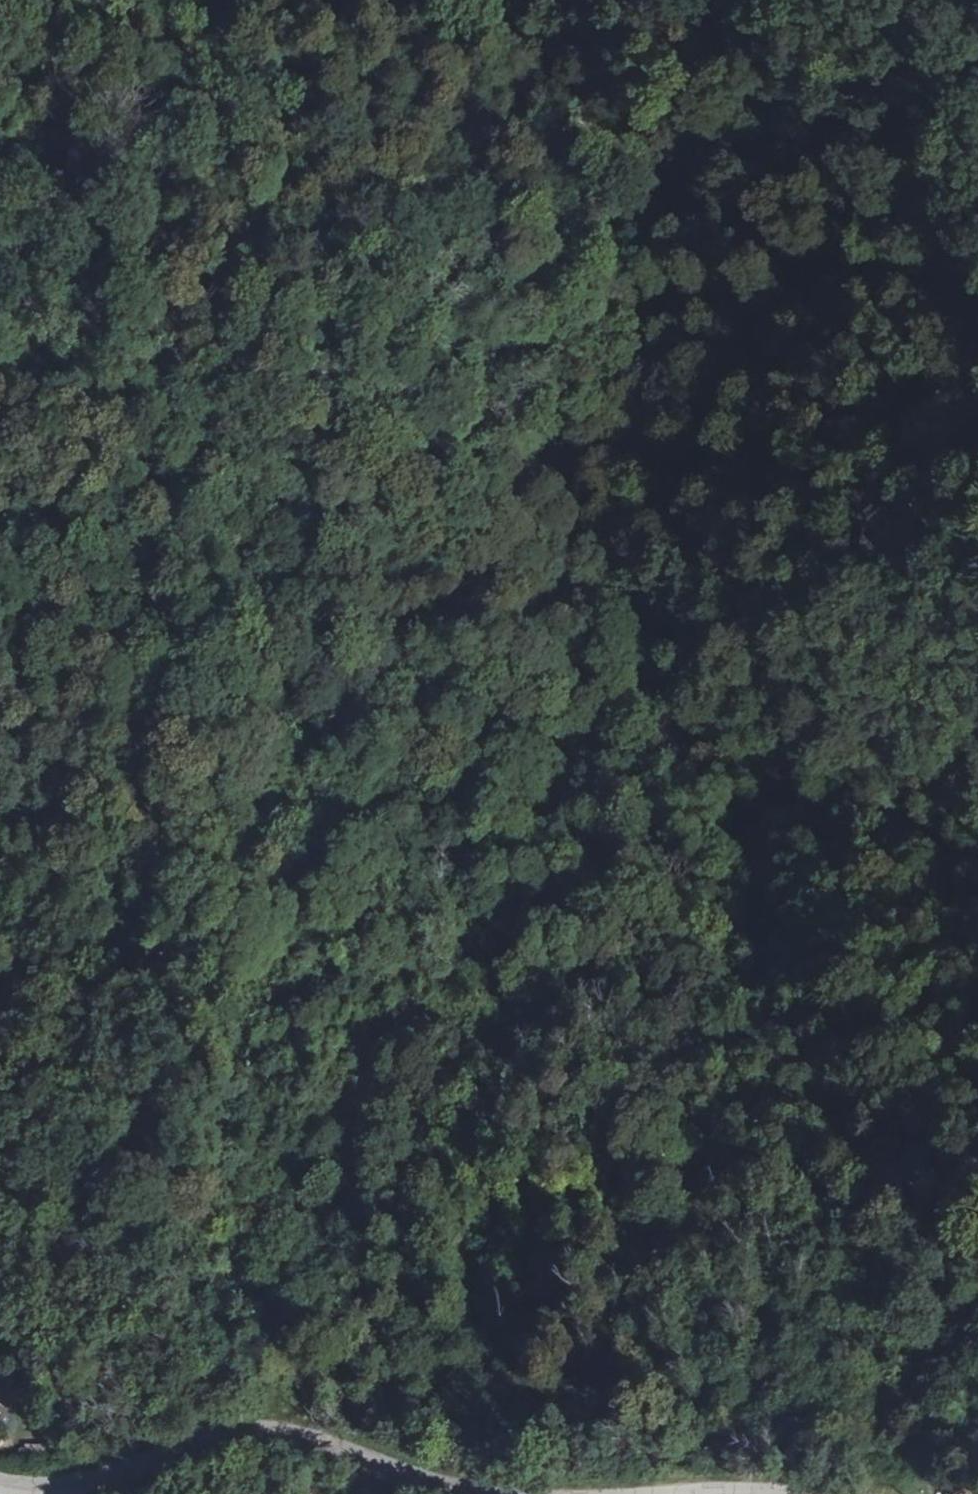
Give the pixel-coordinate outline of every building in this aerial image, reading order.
[(9,1406),(0,1402),(0,1429),(9,1406)] [(149,1488),(150,1493),(160,1493),(157,1485),(149,1488)]
